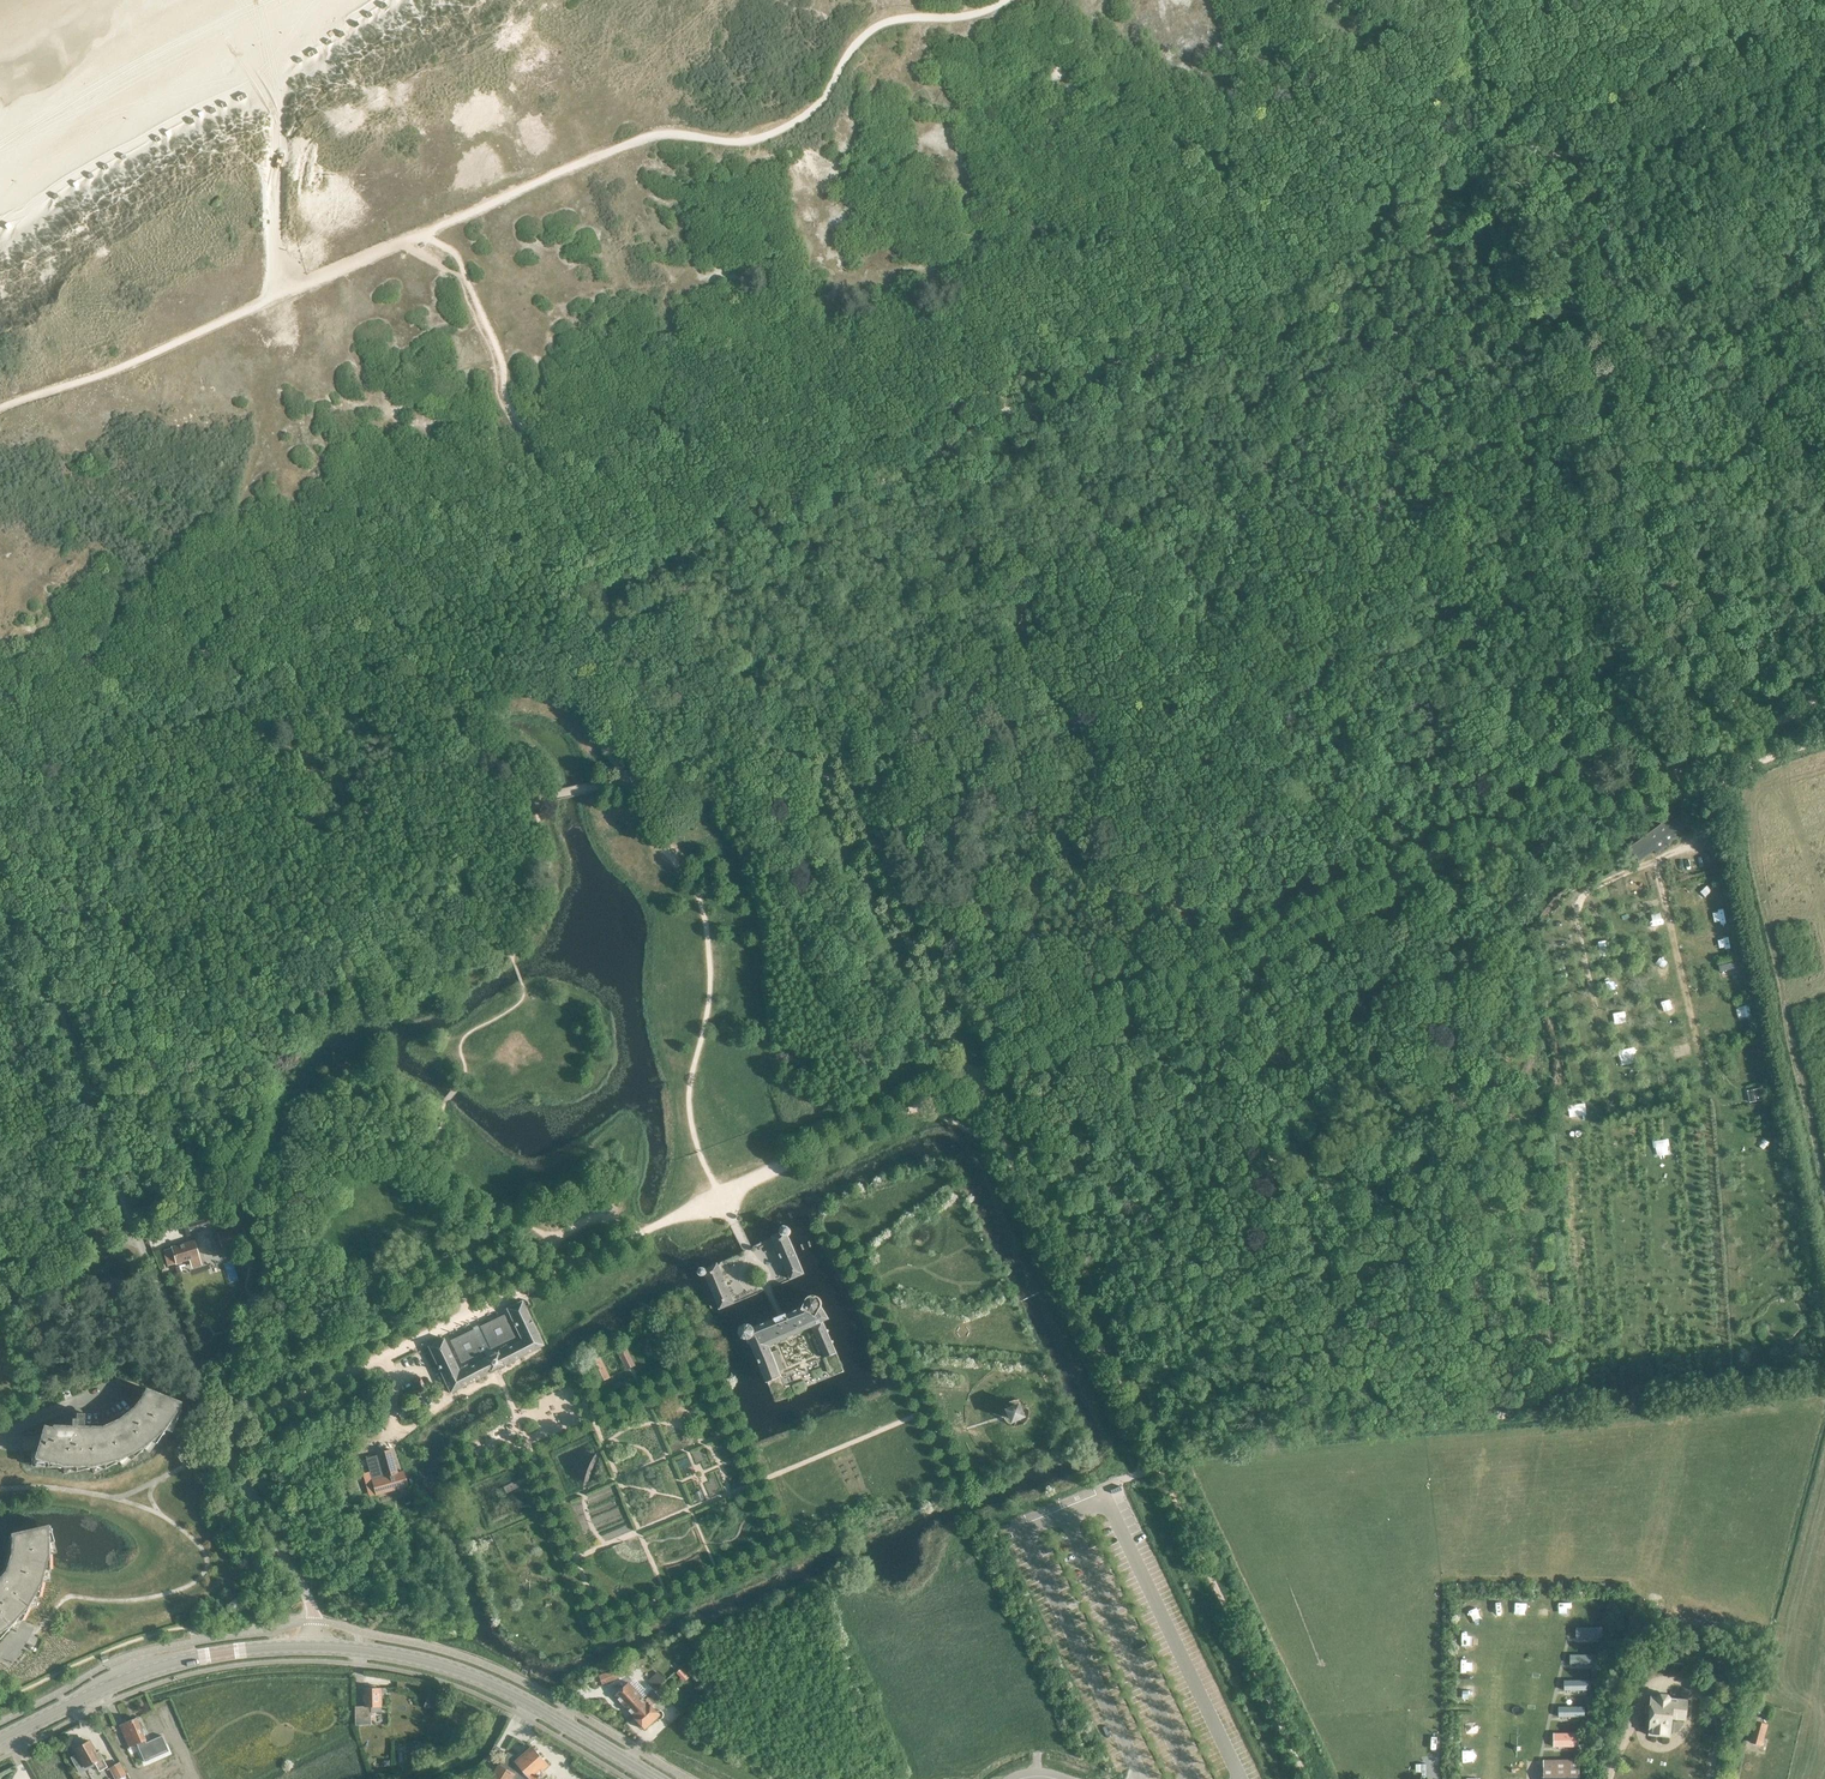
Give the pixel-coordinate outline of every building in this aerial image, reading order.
[(1668,824),(1666,822),(1630,848),(1639,861),(1655,850),(1657,853),(1677,838),(1675,835),(1689,825),(1681,815),(1668,824)] [(1762,1099),(1760,1088),(1747,1091),(1749,1101),(1762,1099)] [(791,1279),(805,1273),(788,1235),(789,1234),(790,1232),(790,1229),(789,1227),(787,1225),(784,1225),(781,1226),(779,1228),(779,1231),(779,1233),(773,1236),(791,1279)] [(240,1226),(217,1235),(222,1248),(245,1240),(243,1236),(240,1226)] [(164,1250),(168,1265),(176,1263),(198,1257),(193,1241),(172,1247),(172,1248),(164,1250)] [(720,1310),(735,1303),(718,1264),(706,1269),(705,1269),(704,1268),(703,1267),(701,1267),(699,1269),(698,1271),(699,1272),(700,1274),(701,1275),(703,1275),(704,1274),(720,1310)] [(781,1376),(768,1345),(813,1326),(826,1357),(836,1353),(823,1322),(830,1319),(822,1306),(823,1302),(823,1299),(820,1296),(818,1294),(815,1294),(812,1295),(809,1298),(807,1301),(808,1305),(751,1328),(749,1326),(746,1325),(742,1325),(739,1327),(737,1331),(738,1335),(741,1338),(744,1339),(747,1339),(749,1344),(752,1343),(768,1381),(781,1376)] [(443,1338),(428,1346),(451,1392),(544,1344),(522,1301),(506,1308),(522,1340),(460,1371),(443,1338)] [(504,1316),(481,1327),(491,1349),(515,1338),(504,1316)] [(474,1330),(451,1341),(461,1364),(485,1352),(474,1330)] [(618,1349),(627,1369),(635,1365),(625,1345),(618,1349)] [(591,1362),(601,1382),(609,1378),(599,1358),(591,1362)] [(144,1395),(139,1401),(134,1408),(119,1420),(102,1427),(84,1427),(84,1413),(76,1413),(76,1419),(72,1419),(71,1427),(53,1426),(53,1429),(44,1426),(35,1459),(35,1467),(63,1467),(65,1474),(91,1467),(95,1474),(118,1461),(124,1467),(143,1448),(150,1452),(164,1430),(172,1432),(181,1407),(167,1401),(169,1398),(150,1391),(146,1390),(144,1395)] [(1024,1417),(1017,1402),(1002,1408),(1009,1423),(1024,1417)] [(391,1451),(377,1455),(377,1457),(367,1460),(376,1494),(407,1485),(403,1471),(397,1473),(391,1451)] [(12,1554),(6,1572),(0,1578),(0,1638),(10,1627),(17,1630),(29,1606),(36,1607),(42,1581),(50,1581),(49,1553),(57,1551),(50,1525),(48,1525),(12,1534),(13,1537),(12,1554)] [(616,1668),(599,1674),(603,1684),(620,1677),(616,1668)] [(658,1688),(667,1680),(658,1671),(649,1679),(658,1688)] [(616,1696),(634,1715),(647,1702),(645,1699),(630,1683),(616,1696)] [(355,1707),(355,1725),(363,1725),(363,1721),(371,1721),(370,1712),(381,1712),(381,1690),(378,1690),(378,1688),(375,1688),(375,1686),(366,1686),(367,1688),(364,1688),(364,1695),(362,1695),(362,1702),(365,1702),(365,1706),(355,1707)] [(424,1706),(435,1710),(441,1692),(429,1689),(424,1706)] [(647,1702),(634,1715),(633,1716),(638,1721),(636,1723),(641,1728),(644,1726),(646,1729),(658,1718),(660,1720),(662,1719),(662,1712),(658,1709),(657,1710),(653,1706),(661,1698),(653,1689),(646,1696),(647,1697),(645,1699),(647,1702)] [(1686,1721),(1688,1700),(1671,1698),(1668,1695),(1660,1695),(1657,1697),(1651,1697),(1650,1713),(1652,1713),(1650,1735),(1671,1737),(1672,1720),(1686,1721)] [(136,1717),(119,1725),(129,1747),(145,1740),(136,1717)] [(1761,1745),(1767,1724),(1755,1721),(1750,1742),(1761,1745)] [(76,1766),(83,1763),(85,1767),(94,1762),(99,1771),(107,1767),(102,1758),(99,1751),(96,1753),(89,1740),(75,1748),(78,1754),(71,1757),(76,1766)] [(501,1764),(500,1764),(492,1776),(497,1778),(509,1778),(514,1772),(518,1775),(525,1769),(533,1778),(536,1778),(545,1771),(543,1768),(548,1764),(534,1747),(520,1759),(508,1752),(501,1764)] [(1546,1778),(1581,1778),(1581,1760),(1546,1760),(1546,1778)] [(118,1763),(110,1767),(116,1778),(124,1774),(118,1763)]
